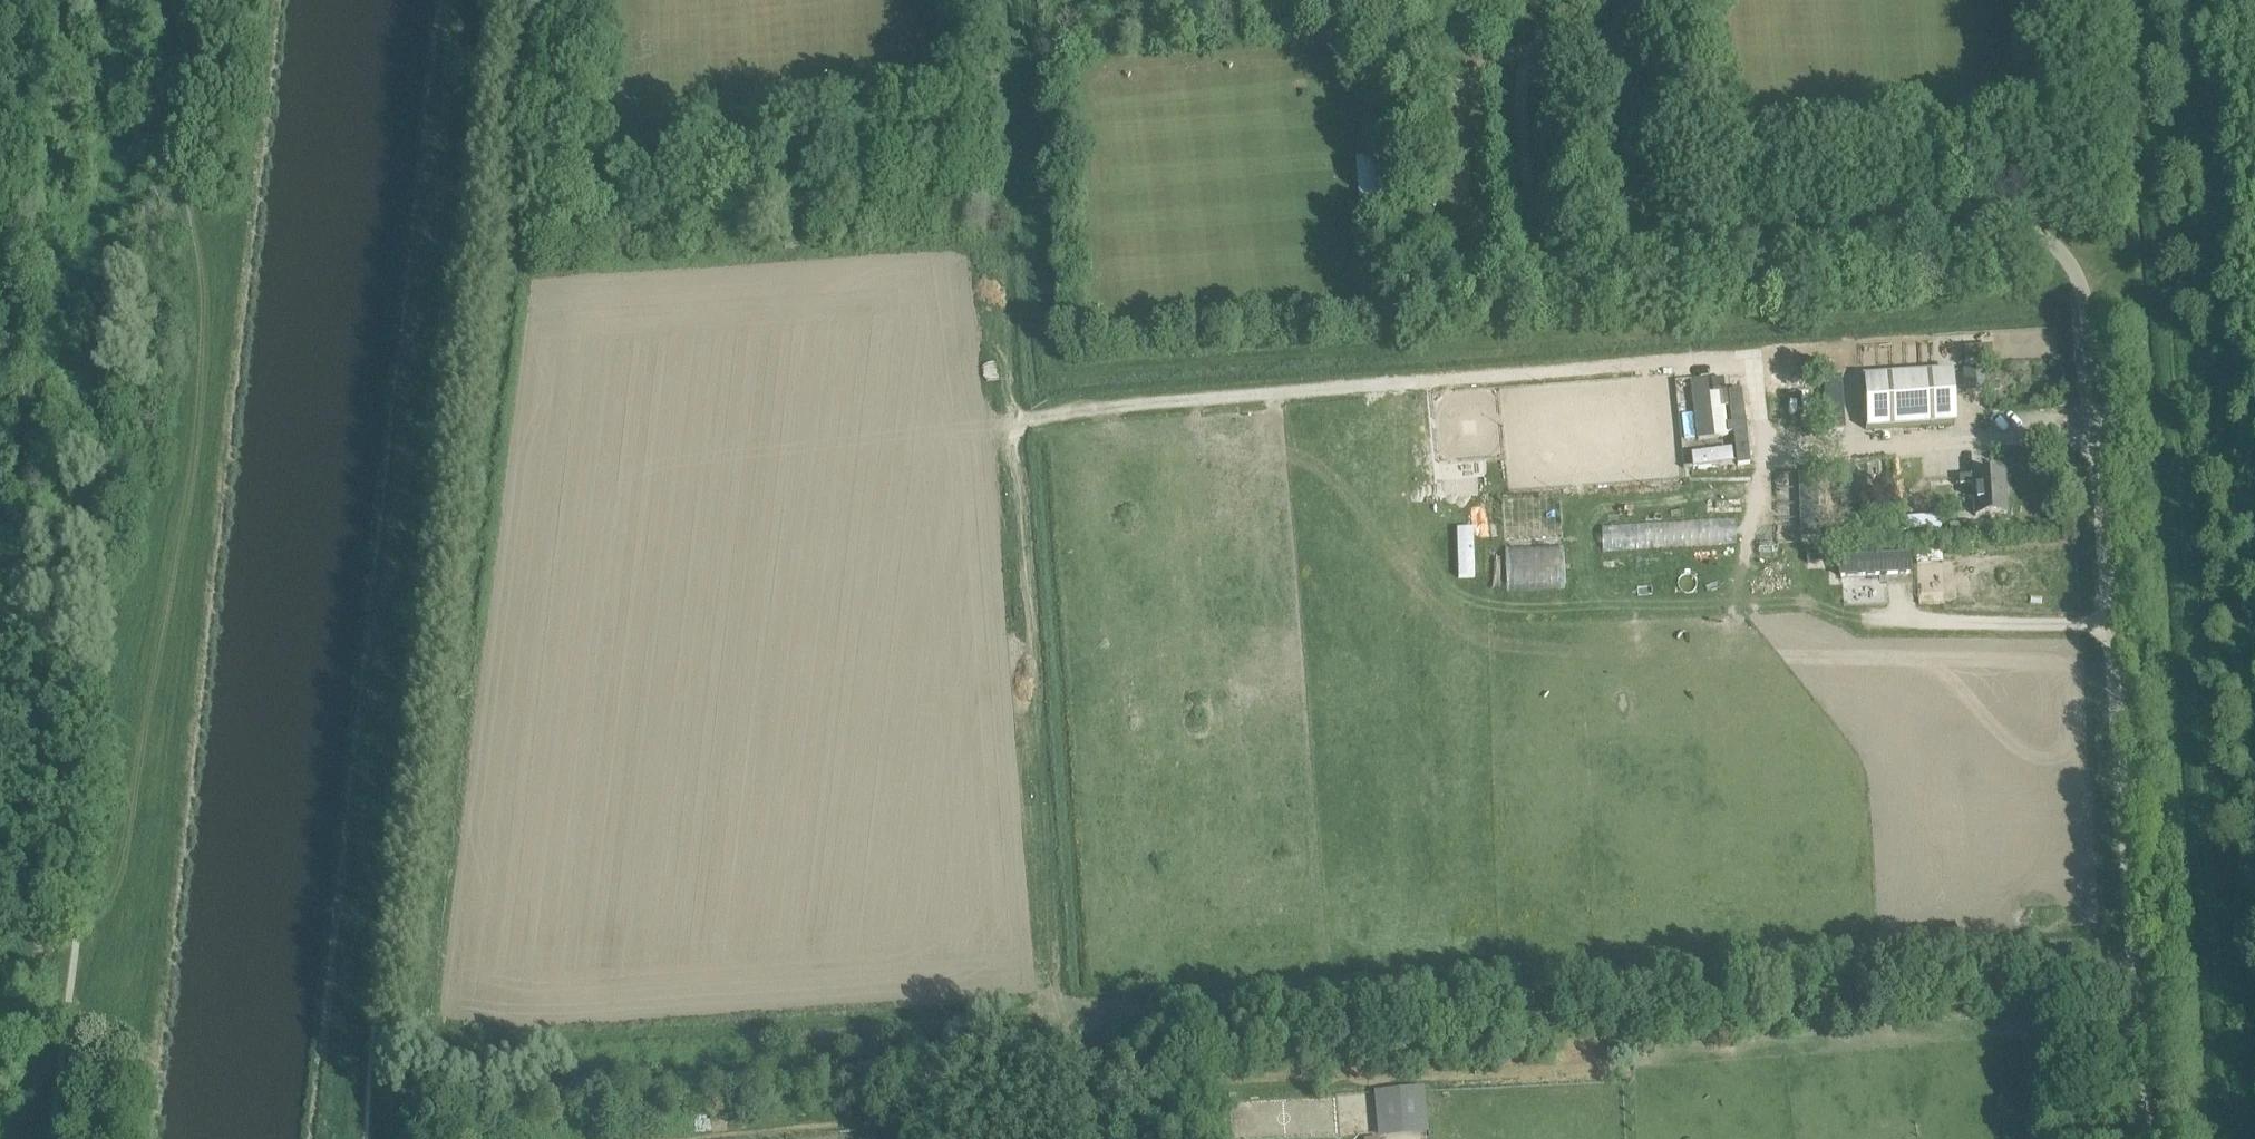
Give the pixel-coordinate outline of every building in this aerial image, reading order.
[(1376,157),(1382,216),(1404,214),(1399,156),(1376,157)] [(1862,377),(1866,430),(1954,424),(1951,371),(1862,377)] [(1723,377),(1711,379),(1712,390),(1724,389),(1723,377)] [(1707,378),(1689,379),(1692,404),(1710,402),(1709,392),(1707,378)] [(1741,389),(1726,391),(1728,405),(1731,422),(1744,421),(1741,389)] [(1711,412),(1694,414),(1696,438),(1713,437),(1713,436),(1727,435),(1727,433),(1725,433),(1725,423),(1726,423),(1724,406),(1728,405),(1726,391),(1709,392),(1710,402),(1711,412)] [(1726,423),(1725,423),(1725,433),(1727,433),(1733,432),(1737,465),(1749,464),(1745,421),(1744,421),(1731,422),(1726,423)] [(1871,500),(1960,493),(1959,486),(1972,485),(1975,516),(2006,514),(2003,474),(1959,477),(1956,440),(1868,446),(1871,500)] [(1731,447),(1690,452),(1690,453),(1692,466),(1733,462),(1731,447)] [(1865,473),(1837,475),(1840,506),(1868,503),(1865,473)] [(1910,553),(1836,556),(1837,576),(1910,574),(1910,553)]
